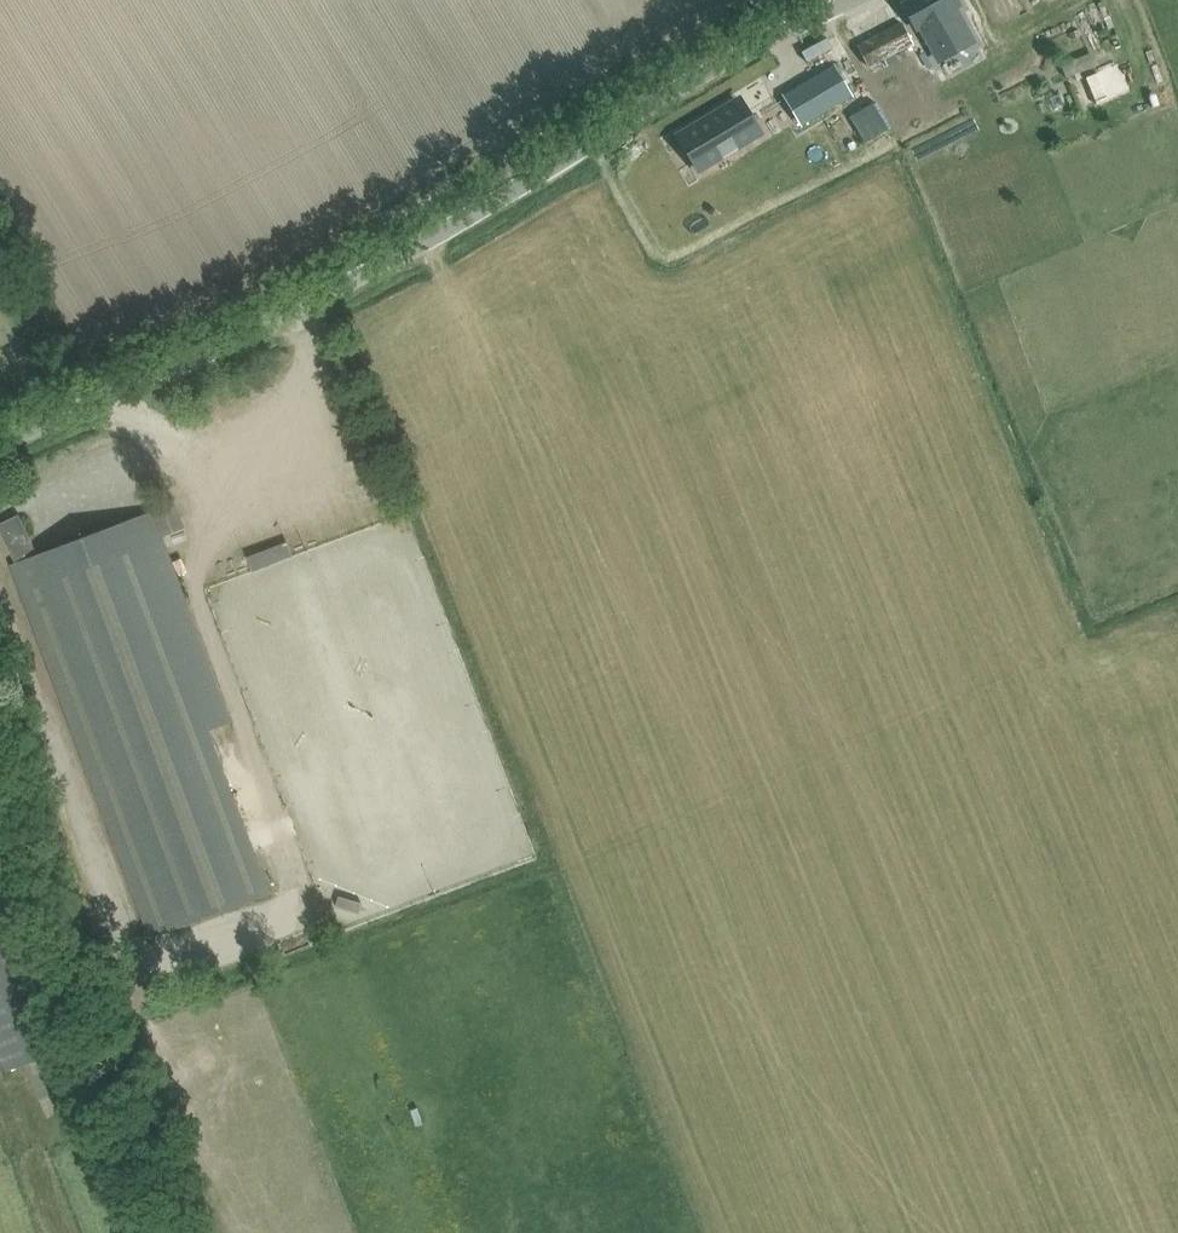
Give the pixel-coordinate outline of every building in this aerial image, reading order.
[(902,2),(904,6),(911,20),(915,28),(920,26),(933,50),(965,34),(953,9),(959,5),(957,0),(905,0),(902,2)] [(858,42),(867,62),(912,41),(903,21),(858,42)] [(808,89),(816,104),(856,84),(830,31),(790,50),(809,89),(808,89)] [(964,78),(996,65),(990,51),(958,63),(964,78)] [(730,102),(682,131),(703,166),(760,132),(743,105),(735,110),(730,102)] [(759,112),(766,135),(789,127),(782,105),(759,112)] [(152,512),(161,536),(184,527),(175,503),(152,512)] [(0,525),(0,534),(14,564),(10,566),(149,939),(162,934),(168,932),(175,930),(271,896),(254,851),(250,841),(247,832),(208,731),(210,731),(216,729),(222,726),(231,723),(182,593),(166,549),(161,536),(152,512),(145,515),(36,555),(36,556),(33,550),(30,544),(17,516),(0,525)] [(248,561),(252,572),(293,557),(287,542),(247,557),(248,561)] [(347,722),(370,713),(367,703),(343,712),(347,722)] [(0,901),(0,1055),(6,1070),(60,1049),(0,901)]
